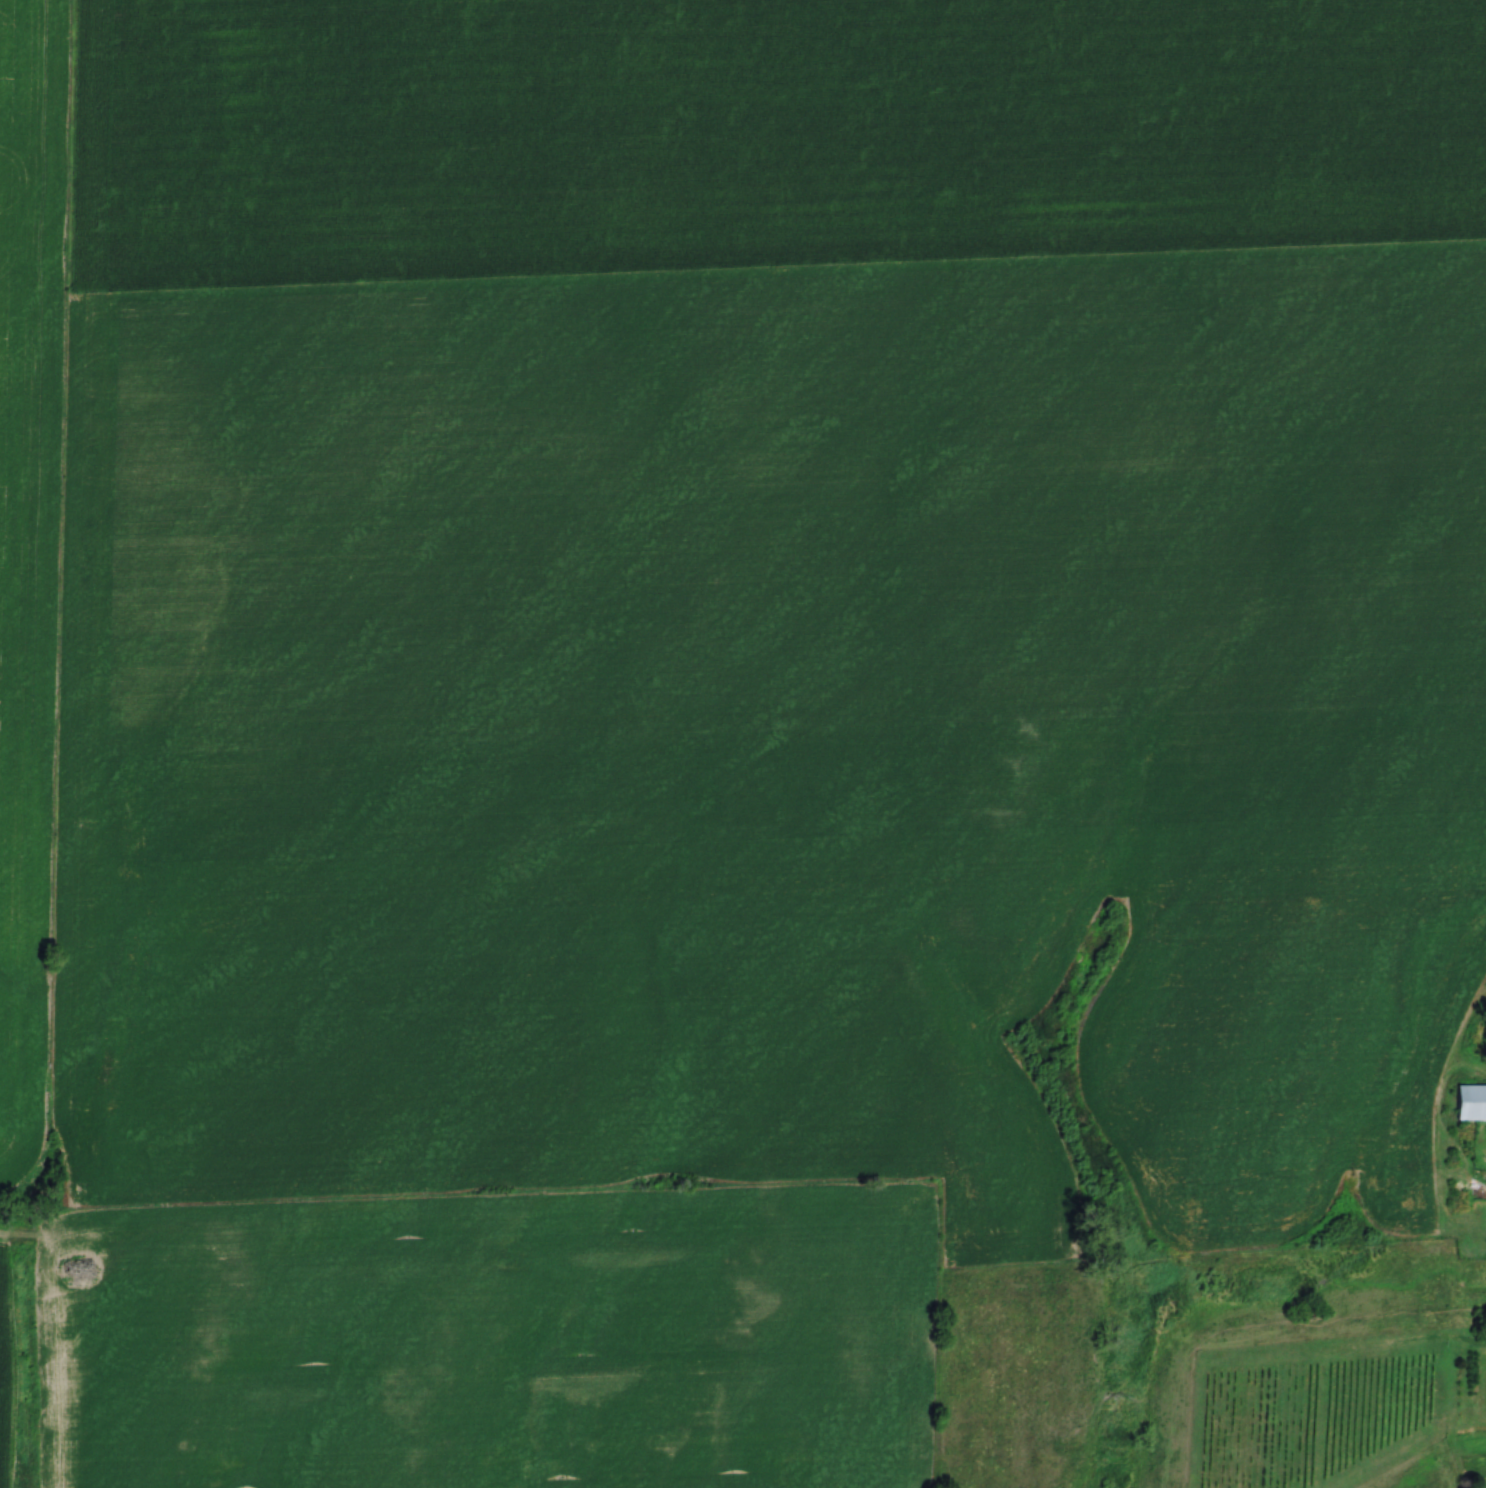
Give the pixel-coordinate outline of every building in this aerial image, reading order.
[(1457,1084),(1485,1084),(1485,1119),(1457,1118),(1457,1084)]
